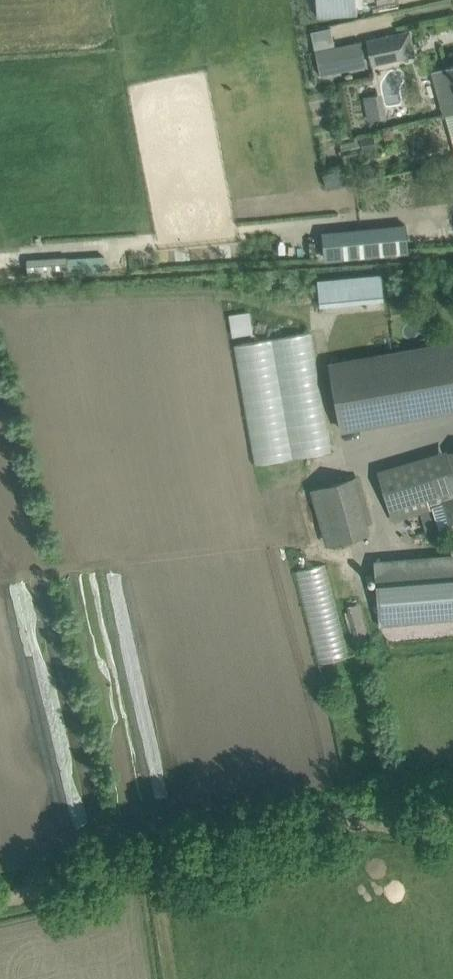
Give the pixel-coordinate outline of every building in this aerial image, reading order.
[(318,17),(354,14),(353,0),(317,0),(318,17)] [(371,65),(414,56),(409,31),(366,40),(371,65)] [(361,59),(358,42),(312,52),(317,75),(340,70),(339,64),(361,59)] [(432,71),(445,114),(452,111),(452,65),(432,71)] [(445,114),(452,143),(452,111),(445,114)] [(374,133),(357,137),(361,153),(378,149),(374,133)] [(347,169),(323,175),(326,189),(351,183),(347,169)] [(68,256),(27,258),(28,277),(69,275),(68,273),(105,271),(104,256),(68,257),(68,256)] [(330,365),(342,429),(452,410),(452,400),(450,386),(452,385),(452,343),(330,365)] [(452,449),(452,450),(377,471),(391,522),(436,510),(432,498),(452,492),(452,448),(452,449)] [(358,475),(310,489),(326,546),(370,534),(367,524),(372,523),(358,475)] [(452,521),(452,497),(445,499),(450,522),(452,521)] [(426,573),(424,558),(375,562),(381,626),(452,620),(452,570),(426,573)] [(296,569),(315,661),(347,654),(327,562),(296,569)] [(359,604),(346,607),(355,644),(368,641),(359,604)]
